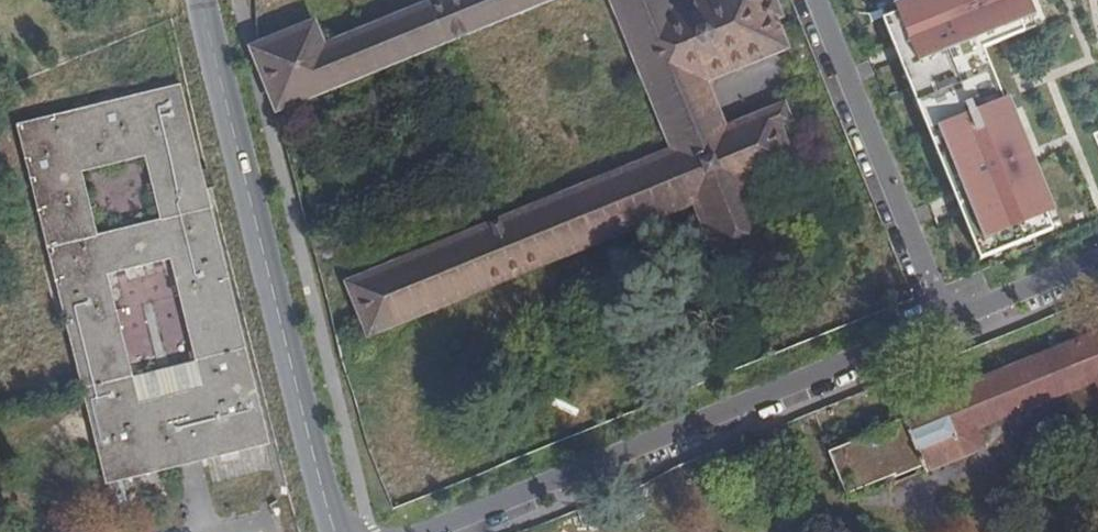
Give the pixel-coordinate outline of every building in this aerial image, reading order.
[(327,49),(316,23),(256,48),(281,109),(547,0),(446,0),(327,49)] [(374,332),(699,199),(725,264),(771,246),(745,183),(794,163),(773,112),(726,131),(705,81),(787,47),(768,0),(687,0),(673,6),(671,0),(614,0),(677,154),(355,285),(374,332)] [(1026,0),(888,0),(866,9),(968,262),(1060,225),(986,39),(1034,19),(1026,0)] [(219,276),(228,275),(213,211),(202,212),(187,144),(196,141),(183,88),(20,127),(65,326),(77,323),(92,389),(82,393),(103,485),(150,475),(148,465),(214,448),(217,458),(267,447),(246,354),(235,354),(219,276)] [(903,417),(904,422),(877,433),(877,437),(833,456),(848,494),(894,476),(896,479),(922,468),(924,473),(981,451),(983,452),(1097,406),(1097,337),(903,417)]
